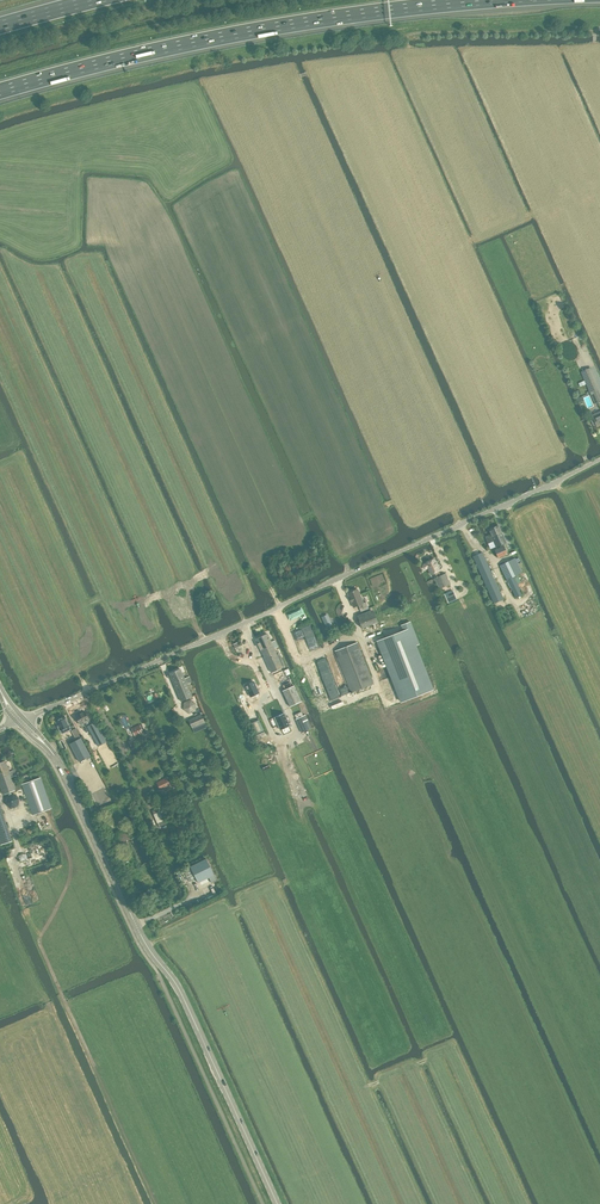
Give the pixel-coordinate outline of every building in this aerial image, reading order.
[(589,368),(581,372),(595,404),(598,402),(598,403),(599,402),(599,388),(592,370),(590,371),(589,368)] [(591,421),(593,426),(596,425),(596,427),(599,425),(599,412),(591,415),(593,418),(592,418),(593,420),(591,421)] [(506,542),(499,526),(488,530),(490,535),(485,537),(488,543),(493,541),(496,547),(506,542)] [(498,558),(507,554),(504,546),(495,550),(498,558)] [(494,603),(503,599),(482,553),(473,557),(494,603)] [(516,598),(523,595),(517,584),(521,582),(517,575),(522,573),(515,558),(500,566),(516,598)] [(440,571),(434,559),(426,563),(423,565),(422,566),(423,569),(425,570),(428,569),(431,574),(434,573),(436,578),(435,578),(439,589),(450,584),(445,573),(441,575),(439,571),(440,571)] [(363,603),(358,589),(348,593),(354,607),(358,605),(361,612),(369,609),(366,602),(363,603)] [(449,604),(457,600),(453,591),(444,594),(449,604)] [(362,628),(377,622),(373,610),(357,616),(362,628)] [(327,614),(322,617),(328,630),(334,627),(327,614)] [(377,641),(401,702),(432,690),(415,646),(418,645),(409,622),(402,625),(404,631),(377,641)] [(267,634),(256,639),(272,673),(283,667),(274,649),(277,647),(278,647),(275,640),(274,641),(271,642),(267,634)] [(351,693),(373,684),(357,642),(335,651),(351,693)] [(185,678),(181,669),(170,674),(181,701),(192,697),(187,684),(192,682),(189,676),(185,678)] [(245,685),(250,697),(259,693),(253,681),(245,685)] [(290,707),(302,701),(294,685),(282,691),(290,707)] [(189,713),(195,711),(196,705),(191,700),(184,702),(183,709),(189,713)] [(85,711),(75,716),(81,725),(85,723),(98,746),(107,742),(102,734),(102,733),(99,727),(96,722),(95,722),(91,724),(85,711)] [(274,717),(280,730),(290,726),(284,713),(274,717)] [(192,728),(200,724),(205,722),(201,715),(188,721),(192,728)] [(302,733),(312,728),(305,715),(296,719),(302,733)] [(64,717),(56,722),(62,734),(71,730),(64,717)] [(250,723),(255,734),(264,730),(259,720),(250,723)] [(141,724),(131,729),(134,736),(138,734),(140,737),(146,734),(141,724)] [(78,738),(80,737),(75,729),(71,731),(75,739),(77,737),(78,738)] [(79,762),(90,756),(81,738),(70,743),(79,762)] [(0,763),(0,785),(3,794),(8,792),(9,796),(12,795),(11,791),(16,789),(17,791),(22,789),(20,784),(15,786),(12,777),(14,776),(16,775),(14,770),(9,771),(6,761),(0,763)] [(33,815),(51,808),(40,778),(22,785),(33,815)] [(170,785),(167,778),(165,779),(157,783),(160,790),(168,786),(170,785)] [(7,797),(5,804),(11,808),(18,806),(19,799),(13,794),(12,795),(9,796),(7,797)] [(159,827),(165,825),(164,820),(160,809),(153,811),(157,822),(159,827)] [(20,861),(31,858),(30,853),(18,856),(20,861)] [(206,859),(190,867),(198,883),(209,877),(211,883),(217,880),(206,859)] [(189,881),(194,878),(189,867),(183,870),(189,881)]
